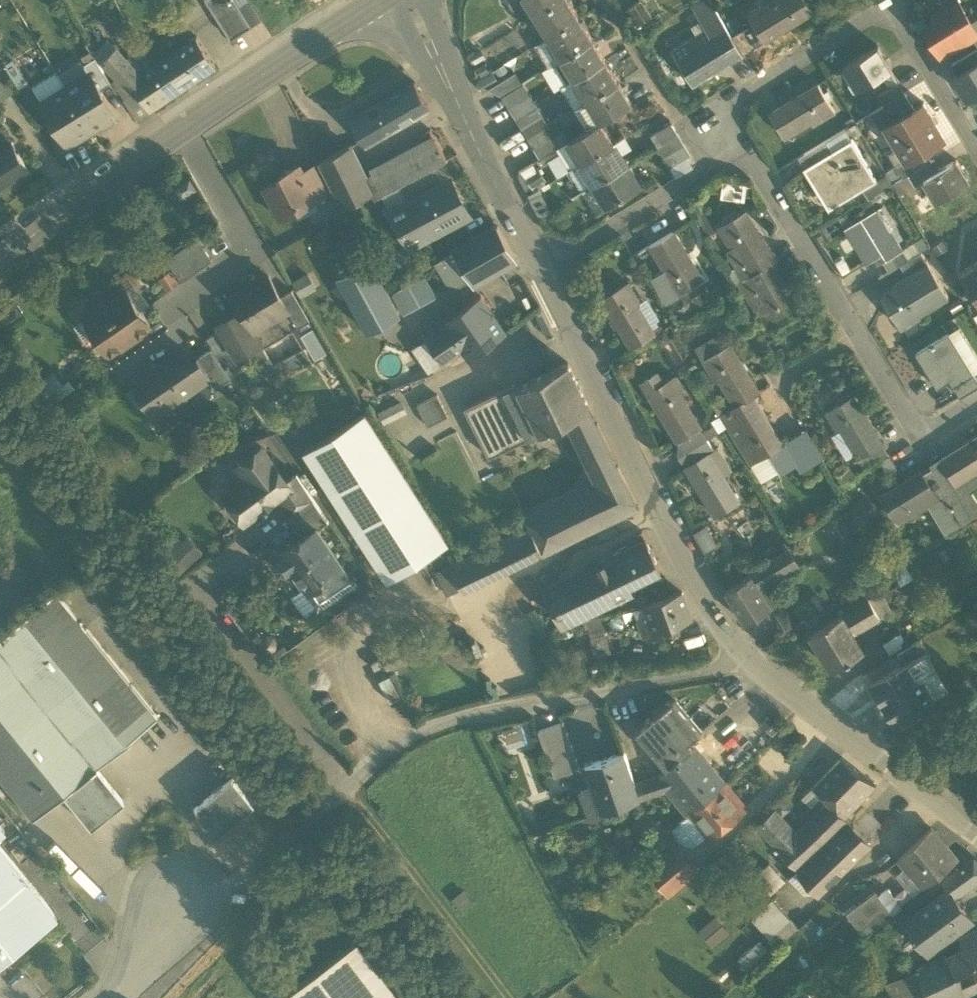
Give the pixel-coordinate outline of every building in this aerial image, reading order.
[(230,39),(251,26),(234,0),(205,0),(230,39)] [(251,26),(261,20),(248,0),(234,0),(251,26)] [(535,16),(560,0),(525,0),(535,16)] [(548,37),(579,18),(568,0),(560,0),(535,16),(548,37)] [(764,40),(800,18),(790,0),(783,0),(751,19),(764,40)] [(800,18),(812,11),(805,0),(790,0),(800,18)] [(942,55),(972,37),(976,34),(976,31),(958,0),(954,0),(934,12),(938,18),(924,26),(942,55)] [(548,37),(561,58),(592,39),(579,18),(548,37)] [(751,19),(730,32),(743,53),(764,40),(751,19)] [(743,53),(730,32),(728,28),(712,37),(728,62),(743,53)] [(196,37),(188,43),(207,71),(215,65),(196,37)] [(676,59),(692,84),(728,62),(712,37),(676,59)] [(93,52),(101,61),(116,47),(107,38),(93,52)] [(592,39),(561,58),(573,80),(605,61),(592,39)] [(188,43),(154,65),(172,94),(207,71),(188,43)] [(844,66),(857,88),(891,68),(878,45),(844,66)] [(101,61),(117,77),(117,76),(126,85),(131,82),(130,81),(141,74),(128,60),(116,47),(101,61)] [(951,64),(957,74),(976,62),(976,48),(951,64)] [(143,49),(128,60),(141,74),(154,65),(143,49)] [(90,71),(100,88),(111,82),(95,57),(84,63),(89,72),(90,71)] [(567,84),(573,80),(561,58),(554,63),(567,84)] [(605,61),(573,80),(586,101),(618,82),(605,61)] [(27,80),(16,62),(7,68),(18,86),(27,80)] [(967,97),(970,95),(976,91),(976,62),(957,74),(954,76),(967,97)] [(154,65),(141,74),(130,81),(131,82),(136,90),(137,91),(149,109),(172,94),(154,65)] [(11,86),(0,68),(0,93),(11,86)] [(32,86),(42,101),(66,86),(56,71),(32,86)] [(89,72),(66,86),(92,128),(116,114),(100,88),(90,71),(89,72)] [(488,89),(502,97),(523,85),(515,72),(488,89)] [(136,90),(131,82),(126,85),(117,76),(117,77),(113,80),(120,90),(122,88),(127,96),(136,90)] [(42,125),(52,118),(42,101),(32,86),(28,80),(27,80),(18,86),(42,125)] [(574,109),(586,101),(573,80),(567,84),(561,87),(574,109)] [(618,82),(586,101),(599,123),(600,122),(631,103),(618,82)] [(878,94),(884,104),(905,92),(898,82),(878,94)] [(378,105),(393,131),(430,108),(414,83),(412,84),(378,105)] [(770,113),(784,136),(833,107),(818,83),(770,113)] [(502,97),(509,107),(529,95),(523,85),(502,97)] [(68,143),(92,128),(66,86),(42,101),(52,118),(68,143)] [(123,100),(135,118),(149,109),(137,91),(123,100)] [(880,128),(886,124),(914,107),(905,92),(884,104),(871,112),(880,128)] [(509,107),(515,118),(536,105),(529,95),(509,107)] [(587,130),(599,123),(586,101),(574,109),(587,130)] [(923,102),(914,107),(886,124),(906,158),(906,159),(924,148),(944,136),(923,102)] [(351,121),(367,146),(393,131),(378,105),(351,121)] [(515,118),(521,128),(542,115),(536,105),(515,118)] [(521,128),(527,138),(548,126),(542,115),(521,128)] [(569,141),(582,163),(613,143),(600,122),(599,123),(587,130),(569,141)] [(678,133),(672,123),(651,135),(658,146),(678,133)] [(527,138),(534,148),(554,136),(548,126),(527,138)] [(684,144),(678,133),(658,146),(664,156),(684,144)] [(534,148),(540,159),(560,146),(554,136),(534,148)] [(821,184),(834,205),(877,179),(852,138),(832,150),(805,167),(804,167),(816,187),(821,184)] [(402,157),(413,177),(434,166),(447,159),(436,139),(402,157)] [(26,166),(10,140),(0,146),(0,182),(26,166)] [(798,157),(805,167),(832,150),(826,140),(798,157)] [(613,143),(582,163),(595,184),(626,165),(613,143)] [(691,154),(684,144),(664,156),(670,166),(691,154)] [(343,208),(372,193),(364,178),(349,147),(320,161),(319,162),(343,208)] [(896,182),(908,174),(932,160),(924,148),(906,159),(906,158),(887,170),(896,182)] [(391,163),(401,184),(413,177),(402,157),(391,163)] [(934,158),(932,160),(908,174),(915,185),(924,179),(941,168),(934,158)] [(924,179),(937,200),(969,180),(956,159),(941,168),(924,179)] [(391,163),(364,178),(372,193),(374,198),(381,195),(399,185),(401,184),(391,163)] [(583,191),(595,184),(582,163),(570,170),(583,191)] [(626,165),(595,184),(608,205),(640,186),(626,165)] [(301,173),(315,199),(328,193),(315,166),(302,172),(301,173)] [(434,166),(413,177),(401,184),(399,185),(407,201),(443,182),(434,166)] [(279,215),(280,217),(295,210),(296,205),(299,203),(298,202),(311,195),(314,200),(315,199),(301,173),(302,172),(299,167),(291,171),(286,170),(282,172),(281,176),(282,179),(265,187),(274,204),(271,205),(270,209),(273,215),(277,216),(279,215)] [(443,182),(407,201),(403,203),(403,204),(390,211),(410,248),(423,240),(423,241),(467,217),(447,180),(443,182)] [(722,180),(722,195),(747,196),(747,180),(722,180)] [(603,208),(608,205),(595,184),(583,191),(596,212),(602,208),(603,208)] [(381,195),(390,211),(403,204),(403,203),(407,201),(399,185),(381,195)] [(540,187),(528,192),(537,215),(550,210),(540,187)] [(296,205),(295,210),(314,200),(311,195),(298,202),(299,203),(296,205)] [(845,226),(866,262),(879,254),(882,260),(902,248),(878,207),(845,226)] [(722,225),(745,263),(769,249),(746,211),(722,225)] [(498,226),(453,252),(468,277),(471,283),(515,257),(498,226)] [(649,245),(656,256),(679,242),(673,231),(649,245)] [(167,258),(182,280),(212,259),(196,237),(167,258)] [(656,256),(679,293),(702,278),(679,242),(656,256)] [(889,270),(899,264),(909,258),(902,248),(882,260),(889,270)] [(745,263),(752,274),(772,262),(775,260),(769,249),(745,263)] [(921,251),(909,258),(899,264),(907,276),(909,275),(908,274),(928,262),(921,251)] [(451,287),(468,277),(453,252),(437,262),(451,287)] [(337,276),(367,332),(400,314),(369,258),(337,276)] [(772,262),(752,274),(749,276),(755,287),(778,273),(772,262)] [(881,294),(899,324),(948,295),(928,262),(908,274),(909,275),(910,277),(881,294)] [(961,272),(976,298),(976,263),(961,272)] [(755,287),(778,324),(801,311),(778,273),(755,287)] [(436,295),(424,274),(393,291),(405,312),(436,295)] [(244,314),(253,329),(287,309),(288,308),(280,295),(269,275),(233,296),(242,311),(244,314)] [(601,299),(624,336),(647,322),(624,285),(601,299)] [(109,300),(106,303),(129,337),(137,331),(138,333),(150,324),(126,289),(124,290),(119,289),(110,295),(109,300)] [(287,309),(298,327),(308,321),(310,320),(292,289),(280,295),(288,308),(287,309)] [(461,349),(468,358),(505,332),(481,298),(446,320),(443,323),(461,349)] [(121,342),(129,337),(106,303),(102,305),(97,304),(88,310),(87,315),(85,317),(110,352),(122,344),(121,342)] [(242,311),(232,317),(233,320),(244,314),(242,311)] [(217,326),(237,359),(262,345),(253,329),(244,314),(233,320),(232,317),(217,326)] [(431,335),(426,338),(442,362),(461,349),(443,323),(446,320),(443,316),(426,327),(431,335)] [(298,327),(309,346),(319,340),(308,321),(298,327)] [(624,336),(631,348),(654,333),(647,322),(624,336)] [(121,342),(122,344),(138,333),(137,331),(129,337),(121,342)] [(937,386),(948,380),(958,374),(962,380),(974,373),(948,331),(916,351),(937,386)] [(428,372),(442,362),(426,338),(412,348),(428,372)] [(707,357),(729,394),(752,380),(730,343),(707,357)] [(206,376),(215,389),(231,378),(210,348),(196,358),(208,375),(206,376)] [(166,404),(172,413),(188,401),(183,393),(206,376),(208,375),(196,358),(192,361),(184,350),(134,384),(148,404),(150,403),(155,412),(166,404)] [(539,433),(570,418),(590,408),(567,362),(519,386),(539,433)] [(958,396),(976,385),(976,378),(974,373),(962,380),(952,386),(958,396)] [(642,383),(648,393),(664,383),(658,374),(657,374),(642,382),(642,383)] [(952,386),(962,380),(958,374),(948,380),(952,386)] [(648,393),(670,431),(694,416),(672,378),(664,383),(648,393)] [(729,394),(736,405),(753,395),(759,391),(752,380),(729,394)] [(488,458),(539,433),(519,386),(517,387),(515,382),(463,407),(488,458)] [(417,402),(427,421),(447,411),(438,392),(417,402)] [(829,407),(852,444),(875,430),(852,393),(829,407)] [(768,453),(778,469),(794,460),(795,459),(784,441),(782,442),(753,395),(736,405),(721,414),(751,462),(755,460),(756,461),(768,453)] [(597,424),(590,408),(570,418),(578,433),(597,424)] [(304,450),(383,575),(444,537),(364,412),(304,450)] [(670,431),(677,441),(699,428),(701,427),(694,416),(670,431)] [(621,472),(597,424),(578,433),(602,482),(621,472)] [(677,441),(684,452),(706,439),(699,428),(677,441)] [(806,428),(796,434),(812,461),(823,455),(806,428)] [(860,456),(882,443),(883,442),(875,430),(852,444),(860,456)] [(976,438),(976,433),(929,462),(933,468),(943,462),(940,458),(955,449),(956,451),(976,438)] [(796,434),(784,441),(795,459),(794,460),(799,469),(812,461),(796,434)] [(955,482),(956,481),(976,469),(976,438),(956,451),(955,449),(940,458),(943,462),(955,482)] [(713,451),(706,439),(684,452),(680,454),(687,466),(709,453),(713,451)] [(889,453),(882,443),(860,456),(859,457),(865,467),(889,453)] [(713,451),(709,453),(723,475),(731,470),(718,447),(713,451)] [(228,497),(245,520),(276,497),(291,486),(286,480),(263,449),(256,452),(239,464),(245,472),(241,475),(240,482),(243,486),(228,497)] [(731,489),(723,475),(709,453),(687,466),(709,502),(731,489)] [(943,462),(933,468),(950,497),(954,502),(965,495),(964,494),(956,481),(955,482),(943,462)] [(939,504),(950,497),(933,468),(922,474),(933,493),(939,504)] [(964,494),(970,491),(976,487),(976,469),(956,481),(964,494)] [(883,494),(895,515),(908,508),(906,504),(920,496),(922,500),(933,493),(922,474),(921,471),(883,494)] [(525,520),(529,528),(542,553),(638,506),(621,472),(602,482),(525,520)] [(276,497),(290,516),(314,499),(296,473),(286,480),(291,486),(276,497)] [(738,501),(731,489),(709,502),(716,514),(738,501)] [(970,491),(964,494),(965,495),(976,515),(976,502),(970,491)] [(858,498),(866,518),(879,513),(871,493),(858,498)] [(966,523),(976,516),(976,515),(965,495),(954,502),(966,523)] [(906,504),(908,508),(922,500),(920,496),(906,504)] [(329,521),(314,499),(290,516),(288,518),(299,534),(298,535),(301,538),(318,527),(319,528),(329,521)] [(307,585),(308,586),(342,563),(319,528),(318,527),(301,538),(276,555),(277,557),(276,563),(280,568),(285,570),(287,572),(295,567),(307,585)] [(696,533),(706,550),(716,544),(705,527),(696,533)] [(529,528),(451,566),(462,588),(463,592),(542,553),(529,528)] [(617,558),(630,583),(659,568),(645,539),(613,555),(615,559),(617,558)] [(788,547),(771,557),(781,575),(798,564),(788,547)] [(751,574),(760,588),(769,582),(781,575),(771,557),(748,571),(750,575),(751,574)] [(547,592),(562,624),(633,589),(630,583),(617,558),(615,559),(547,592)] [(303,588),(318,610),(356,584),(342,563),(308,586),(307,585),(303,588)] [(446,596),(462,588),(451,566),(435,574),(446,596)] [(725,590),(745,623),(771,607),(760,588),(751,574),(750,575),(725,590)] [(760,588),(771,607),(781,601),(769,582),(760,588)] [(881,614),(892,608),(882,588),(871,595),(881,614)] [(0,635),(0,650),(95,766),(104,759),(158,716),(56,590),(0,635)] [(649,622),(654,634),(692,618),(682,592),(644,606),(644,607),(649,622)] [(842,613),(851,629),(855,627),(857,630),(880,617),(868,598),(842,613)] [(776,610),(788,626),(800,618),(788,602),(776,610)] [(831,667),(832,668),(863,649),(851,629),(842,613),(810,632),(823,654),(827,652),(834,665),(831,667)] [(583,621),(592,657),(608,654),(599,618),(583,621)] [(638,626),(643,638),(654,634),(649,622),(638,626)] [(896,652),(902,663),(924,650),(925,650),(927,648),(921,638),(896,652)] [(708,645),(689,650),(692,662),(711,657),(708,645)] [(62,793),(95,766),(0,650),(0,779),(32,818),(62,793)] [(933,699),(932,698),(920,677),(935,668),(925,650),(924,650),(902,663),(871,682),(895,722),(918,708),(933,699)] [(827,652),(823,654),(831,667),(834,665),(827,652)] [(948,689),(935,668),(920,677),(932,698),(944,691),(944,692),(948,689)] [(390,675),(379,680),(389,702),(401,697),(390,675)] [(944,692),(950,701),(954,699),(948,689),(944,692)] [(918,708),(924,719),(951,703),(950,701),(944,692),(944,691),(932,698),(933,699),(918,708)] [(634,730),(665,768),(693,746),(688,741),(701,731),(674,698),(634,730)] [(536,732),(554,778),(579,769),(562,722),(536,732)] [(667,788),(672,794),(708,764),(693,746),(665,768),(657,775),(635,784),(639,798),(667,788)] [(601,811),(639,798),(635,784),(624,752),(584,765),(590,782),(600,811),(601,811)] [(830,802),(844,816),(845,815),(876,784),(841,758),(813,785),(830,802)] [(672,794),(688,813),(723,784),(708,764),(672,794)] [(122,800),(95,766),(62,793),(89,827),(122,800)] [(193,808),(215,835),(255,803),(233,776),(193,808)] [(587,807),(591,817),(601,813),(601,811),(600,811),(590,782),(580,785),(587,807)] [(723,784),(688,813),(706,834),(708,837),(745,807),(725,782),(723,784)] [(795,831),(815,855),(820,850),(850,821),(845,815),(844,816),(830,802),(810,822),(808,819),(795,831)] [(580,810),(583,820),(591,817),(587,807),(580,810)] [(870,808),(853,825),(865,836),(882,820),(870,808)] [(756,824),(800,870),(815,855),(795,831),(773,809),(756,824)] [(693,845),(706,834),(688,813),(679,820),(680,822),(672,828),(685,844),(693,845)] [(852,824),(823,852),(841,871),(870,843),(865,836),(853,825),(852,824)] [(931,827),(908,850),(915,858),(905,866),(923,886),(956,860),(931,827)] [(649,869),(671,895),(698,871),(676,845),(649,869)] [(55,914),(0,846),(0,959),(55,914)] [(898,858),(905,866),(915,858),(908,850),(908,849),(898,858)] [(820,892),(841,871),(823,852),(820,850),(815,855),(800,870),(799,871),(820,892)] [(954,897),(976,881),(976,859),(974,857),(942,880),(948,889),(954,897)] [(914,893),(923,886),(905,866),(897,873),(914,893)] [(923,946),(929,947),(946,934),(951,935),(972,920),(954,897),(948,889),(905,921),(923,946)] [(847,912),(865,936),(894,914),(876,890),(847,912)] [(755,916),(774,935),(794,917),(775,897),(755,916)] [(718,913),(700,925),(712,943),(730,930),(718,913)] [(976,964),(976,963),(976,930),(962,938),(965,944),(976,964)] [(299,980),(290,986),(277,997),(278,997),(406,997),(358,935),(299,980)] [(738,955),(746,965),(768,947),(761,938),(738,955)] [(905,975),(911,996),(924,991),(924,990),(958,974),(958,973),(976,964),(965,944),(905,975)] [(958,974),(966,992),(976,986),(976,964),(958,974)] [(286,981),(290,986),(299,980),(295,974),(286,981)] [(927,997),(949,997),(966,992),(958,974),(924,990),(924,991),(927,997)]
